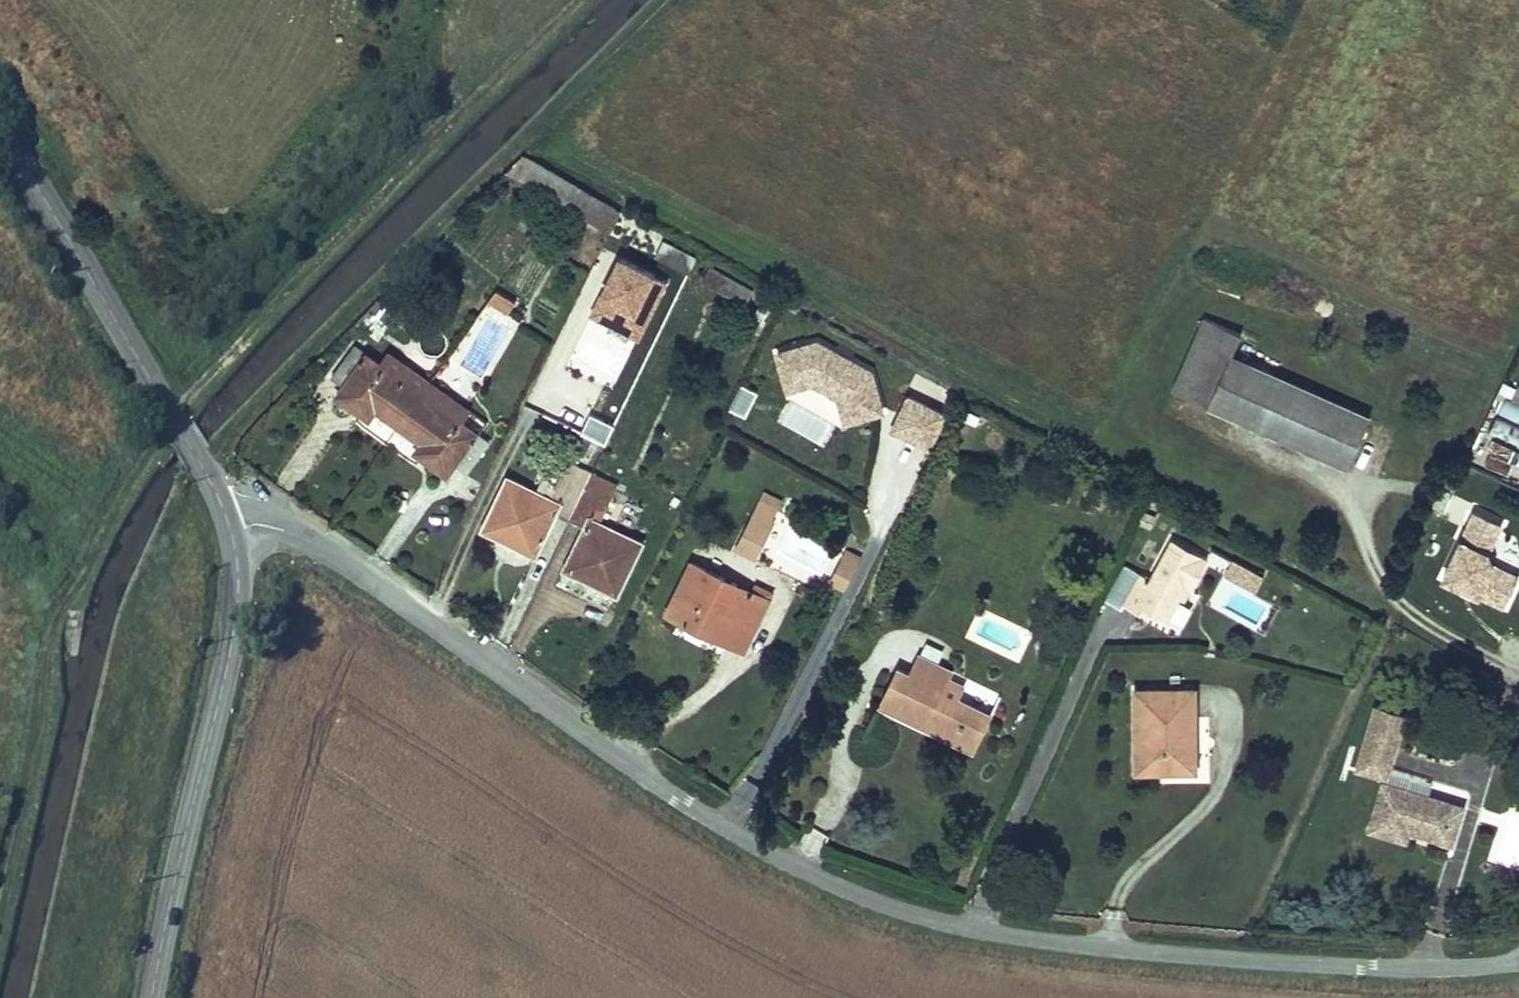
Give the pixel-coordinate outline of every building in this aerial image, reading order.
[(507,171),(559,200),(571,181),(524,154),(507,171)] [(571,181),(559,200),(610,232),(624,212),(571,181)] [(624,219),(613,237),(638,252),(649,233),(624,219)] [(665,241),(657,256),(688,272),(696,257),(665,241)] [(620,259),(589,319),(639,345),(670,284),(620,259)] [(753,291),(710,266),(702,280),(745,305),(753,291)] [(488,301),(509,314),(516,302),(496,289),(488,301)] [(1242,335),(1204,317),(1171,391),(1208,408),(1211,403),(1210,402),(1230,355),(1232,356),(1242,335)] [(789,391),(814,385),(839,399),(845,424),(886,413),(875,371),(820,339),(778,350),(789,391)] [(341,384),(334,395),(370,421),(377,412),(397,427),(431,381),(390,352),(381,364),(354,345),(331,377),(341,384)] [(1211,403),(1280,432),(1301,385),(1232,356),(1230,355),(1210,402),(1211,403)] [(569,389),(600,396),(605,373),(574,366),(569,389)] [(470,409),(431,381),(397,427),(418,442),(412,451),(448,477),(458,466),(466,473),(489,442),(461,422),(470,409)] [(748,417),(759,392),(741,383),(729,409),(748,417)] [(1506,383),(1495,414),(1518,422),(1518,387),(1506,383)] [(1301,385),(1280,432),(1348,461),(1368,414),(1301,385)] [(891,430),(931,449),(948,414),(908,395),(891,430)] [(1515,458),(1518,450),(1518,428),(1502,419),(1489,446),(1515,458)] [(507,476),(481,530),(537,557),(558,514),(570,520),(593,472),(570,461),(552,498),(507,476)] [(562,570),(618,595),(644,543),(599,521),(617,484),(593,472),(570,520),(583,526),(562,570)] [(776,510),(781,500),(765,493),(761,502),(776,510)] [(754,556),(776,510),(761,502),(738,549),(754,556)] [(1505,524),(1473,511),(1441,585),(1506,612),(1518,582),(1518,574),(1490,562),(1505,524)] [(1169,620),(1182,596),(1187,585),(1191,588),(1208,556),(1172,537),(1151,576),(1141,571),(1125,602),(1141,611),(1144,606),(1169,620)] [(857,566),(862,556),(848,549),(843,559),(857,566)] [(846,587),(857,566),(843,559),(833,580),(846,587)] [(752,591),(692,561),(666,612),(743,650),(768,600),(752,591)] [(756,584),(752,591),(768,600),(772,593),(756,584)] [(1187,585),(1182,596),(1186,598),(1191,588),(1187,585)] [(974,753),(993,713),(959,697),(965,685),(950,677),(953,671),(918,654),(909,673),(897,667),(878,707),(974,753)] [(1194,689),(1135,690),(1136,771),(1193,770),(1194,689)] [(1387,777),(1406,714),(1376,705),(1357,768),(1387,777)] [(1371,828),(1409,839),(1412,830),(1452,842),(1463,807),(1384,783),(1371,828)]
